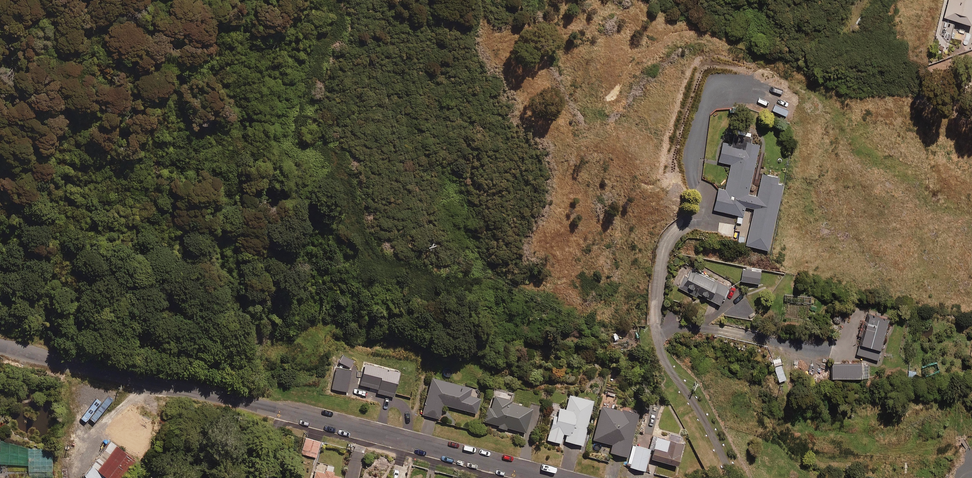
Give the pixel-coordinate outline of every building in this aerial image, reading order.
[(945,18),(971,25),(971,0),(949,0),(945,18)] [(713,210),(738,215),(737,222),(742,224),(746,207),(755,209),(747,246),(769,251),(784,186),(778,185),(780,178),(763,174),(758,196),(749,194),(760,146),(735,140),(733,146),(723,144),(719,162),(732,165),(726,190),(718,188),(713,210)] [(729,287),(692,270),(688,279),(685,277),(680,288),(701,298),(702,296),(721,305),(729,287)] [(760,284),(761,273),(744,270),(742,282),(760,284)] [(890,320),(869,314),(858,355),(879,361),(890,320)] [(869,378),(869,364),(833,365),(833,380),(869,378)] [(940,372),(938,364),(924,369),(927,377),(940,372)] [(400,375),(365,366),(360,387),(378,392),(378,394),(393,398),(400,375)] [(351,372),(336,369),(332,390),(347,393),(351,372)] [(917,372),(909,371),(908,381),(917,381),(917,372)] [(463,388),(417,377),(408,413),(428,418),(431,404),(466,412),(470,406),(471,398),(461,396),(463,388)] [(473,422),(490,426),(489,429),(499,432),(500,429),(516,433),(524,407),(499,403),(502,395),(495,392),(484,391),(479,399),(473,422)] [(593,402),(569,397),(565,411),(559,409),(557,418),(552,417),(549,432),(567,436),(565,443),(582,447),(593,402)] [(150,404),(144,401),(138,415),(145,418),(150,404)] [(159,406),(152,403),(146,416),(153,419),(159,406)] [(638,416),(601,407),(593,441),(612,446),(610,454),(628,459),(638,416)] [(99,420),(93,419),(86,443),(92,445),(99,420)] [(320,442),(310,439),(306,456),(316,458),(320,442)] [(683,446),(657,439),(651,461),(677,468),(683,446)] [(29,443),(0,442),(0,453),(0,465),(28,466),(28,448),(29,443)] [(135,463),(110,442),(82,475),(86,477),(123,477),(135,463)] [(140,452),(130,447),(127,453),(136,458),(140,452)] [(650,451),(636,447),(631,469),(645,473),(650,451)] [(28,448),(29,477),(53,477),(53,448),(28,448)]
